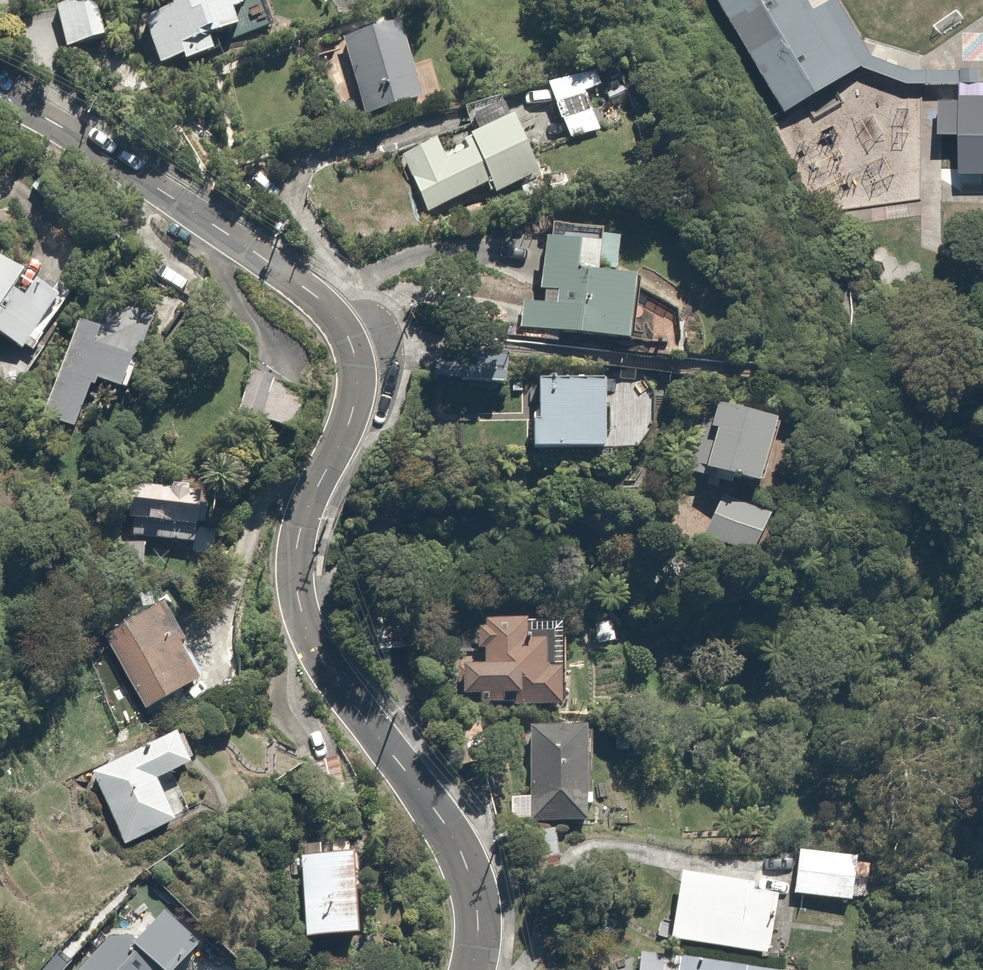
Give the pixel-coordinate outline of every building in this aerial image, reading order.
[(104,0),(59,6),(65,51),(110,45),(104,0)] [(244,36),(237,18),(254,13),(249,0),(175,0),(181,18),(149,29),(164,72),(191,63),(194,71),(223,60),(218,45),(244,36)] [(785,113),(862,68),(872,56),(860,36),(839,0),(717,0),(785,113)] [(426,98),(404,27),(343,45),(364,116),(426,98)] [(872,56),(862,68),(867,70),(871,71),(908,85),(922,85),(932,86),(959,86),(959,85),(980,85),(980,84),(980,70),(961,70),(961,72),(912,72),(872,56)] [(605,90),(597,69),(548,86),(568,144),(602,132),(589,95),(605,90)] [(980,85),(959,85),(959,86),(959,103),(939,102),(939,137),(959,137),(959,175),(982,176),(982,84),(980,84),(980,85)] [(466,115),(476,143),(485,140),(519,128),(509,100),(466,115)] [(493,202),(546,184),(526,126),(519,128),(485,140),(476,143),(443,154),(437,137),(402,149),(424,212),(489,190),(493,202)] [(522,303),(519,331),(639,348),(647,291),(609,285),(612,260),(550,251),(546,277),(543,305),(522,303)] [(2,338),(31,358),(67,306),(0,260),(0,342),(2,338)] [(125,403),(153,337),(89,310),(46,412),(86,428),(100,393),(125,403)] [(438,350),(433,383),(512,396),(517,363),(438,350)] [(283,384),(253,373),(238,415),(269,425),(283,384)] [(615,385),(544,384),(543,460),(614,461),(615,385)] [(680,467),(781,482),(789,427),(767,424),(769,411),(690,400),(680,467)] [(126,485),(118,539),(209,551),(217,497),(126,485)] [(768,512),(719,487),(697,531),(745,555),(768,512)] [(180,640),(165,607),(107,633),(150,726),(246,682),(218,623),(180,640)] [(487,658),(487,671),(469,670),(467,704),(566,708),(569,635),(541,634),(542,620),(480,617),(478,658),(487,658)] [(526,823),(524,871),(560,873),(562,846),(579,847),(579,826),(592,826),(596,734),(532,731),(529,797),(509,796),(508,823),(526,823)] [(174,814),(180,812),(169,782),(196,772),(183,738),(93,771),(123,853),(181,831),(174,814)] [(776,834),(774,878),(830,881),(830,877),(853,879),(855,838),(776,834)] [(322,864),(308,864),(309,947),(368,947),(368,864),(360,864),(360,845),(322,846),(322,864)] [(664,930),(754,938),(759,881),(736,879),(736,869),(669,864),(664,930)] [(121,933),(81,969),(195,969),(211,955),(177,918),(140,953),(121,933)] [(628,945),(626,969),(754,969),(755,956),(628,945)]
